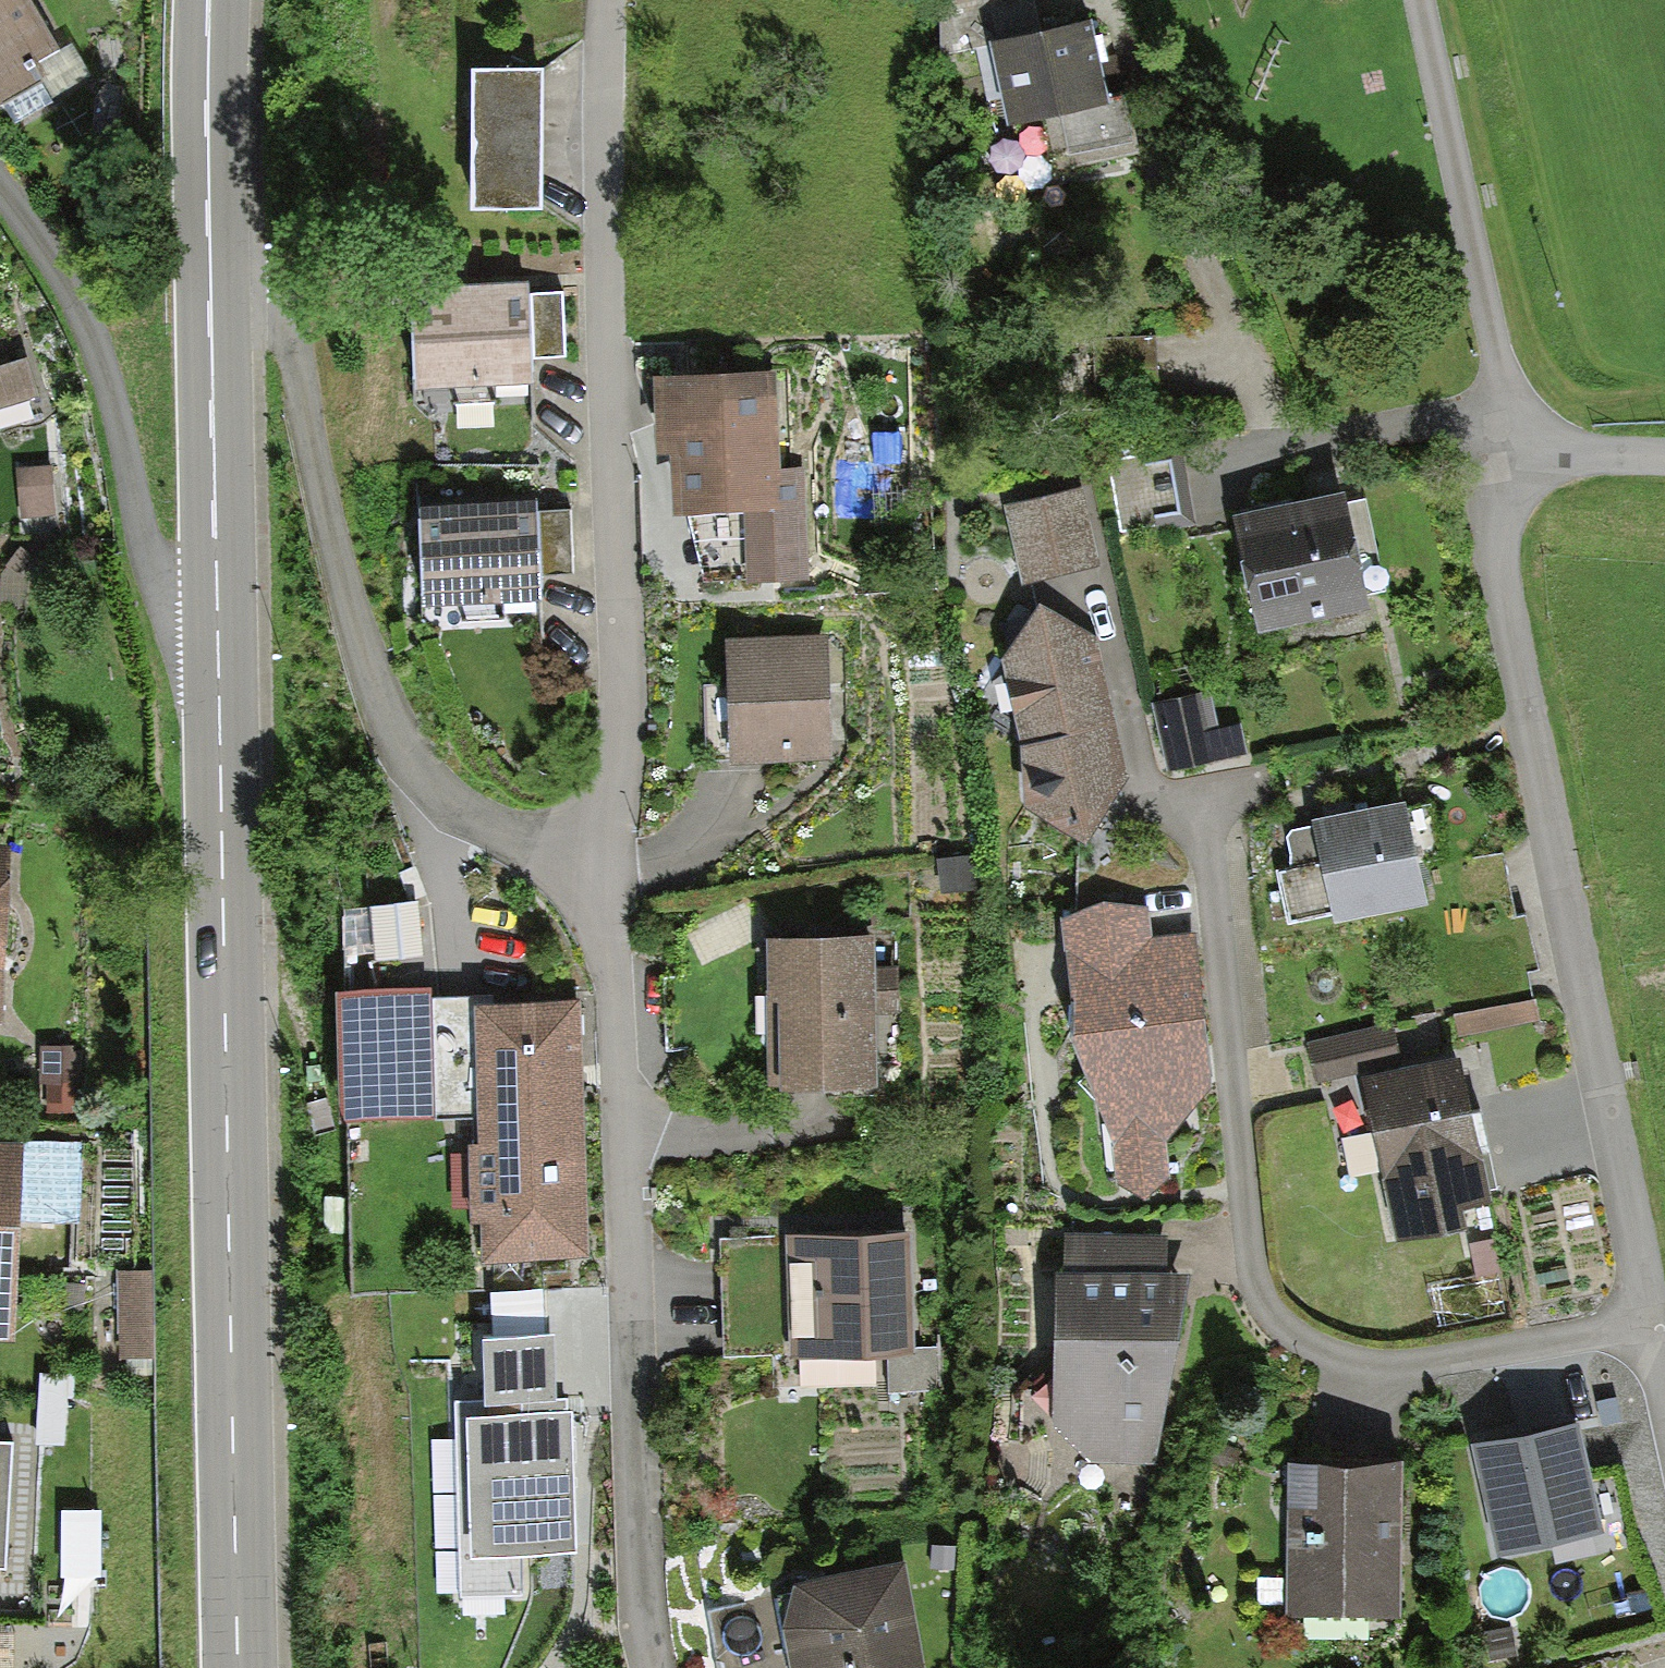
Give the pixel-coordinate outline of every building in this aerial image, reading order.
[(19,0),(0,0),(0,83),(49,57),(19,0)] [(1086,5),(1000,21),(1014,95),(1100,79),(1086,5)] [(473,209),(540,209),(539,70),(472,70),(473,209)] [(530,287),(412,291),(416,387),(534,384),(533,354),(566,353),(564,295),(530,296),(530,287)] [(673,516),(688,515),(702,580),(748,577),(748,584),(810,581),(805,465),(783,466),(779,369),(649,375),(653,465),(671,464),(673,516)] [(921,439),(883,441),(885,470),(923,467),(921,439)] [(1123,533),(1194,520),(1180,447),(1109,460),(1123,533)] [(1006,508),(1023,581),(1098,564),(1082,491),(1006,508)] [(1347,503),(1345,492),(1234,515),(1259,633),(1368,610),(1365,594),(1388,589),(1369,498),(1347,503)] [(537,498),(422,505),(428,602),(536,595),(535,575),(570,573),(566,511),(538,513),(537,498)] [(1041,599),(1001,660),(1030,805),(1085,843),(1129,780),(1097,641),(1041,599)] [(727,641),(729,759),(829,758),(827,639),(727,641)] [(1212,691),(1154,704),(1169,771),(1248,753),(1241,721),(1220,726),(1212,691)] [(1277,876),(1288,923),(1335,912),(1336,920),(1423,901),(1401,802),(1313,821),(1315,830),(1286,837),(1294,872),(1277,876)] [(939,859),(939,893),(973,893),(973,859),(939,859)] [(418,892),(374,893),(376,950),(419,949),(418,892)] [(1213,1064),(1195,932),(1152,936),(1149,907),(1062,916),(1074,1036),(1080,1052),(1117,1142),(1121,1182),(1146,1199),(1170,1179),(1165,1140),(1214,1076),(1213,1064)] [(874,1086),(873,1018),(898,1018),(897,968),(872,969),(872,941),(767,943),(770,1088),(874,1086)] [(582,1243),(580,990),(430,990),(430,982),(342,983),(342,1107),(484,1106),(484,1127),(471,1127),(472,1206),(484,1206),(484,1244),(582,1243)] [(1535,999),(1454,1015),(1458,1034),(1538,1018),(1535,999)] [(1390,1022),(1306,1043),(1316,1084),(1401,1064),(1390,1022)] [(1394,1243),(1463,1229),(1459,1209),(1491,1202),(1488,1189),(1497,1188),(1481,1112),(1471,1114),(1460,1057),(1360,1078),(1394,1243)] [(17,1150),(0,1149),(0,1306),(12,1306),(17,1150)] [(1058,1257),(1055,1420),(1090,1457),(1151,1455),(1192,1264),(1162,1263),(1165,1230),(1065,1228),(1066,1258),(1058,1257)] [(906,1237),(723,1243),(727,1357),(891,1352),(893,1396),(939,1394),(938,1366),(910,1367),(906,1237)] [(1495,1239),(1471,1243),(1477,1282),(1502,1278),(1495,1239)] [(122,1264),(124,1352),(157,1351),(155,1263),(122,1264)] [(482,1389),(454,1390),(460,1589),(520,1587),(519,1543),(574,1541),(570,1421),(569,1390),(552,1390),(550,1323),(480,1326),(482,1389)] [(1603,1515),(1577,1409),(1472,1434),(1498,1541),(1603,1515)] [(1288,1606),(1400,1608),(1403,1448),(1290,1446),(1288,1606)] [(796,1573),(792,1593),(709,1605),(722,1667),(921,1667),(905,1557),(796,1573)]
